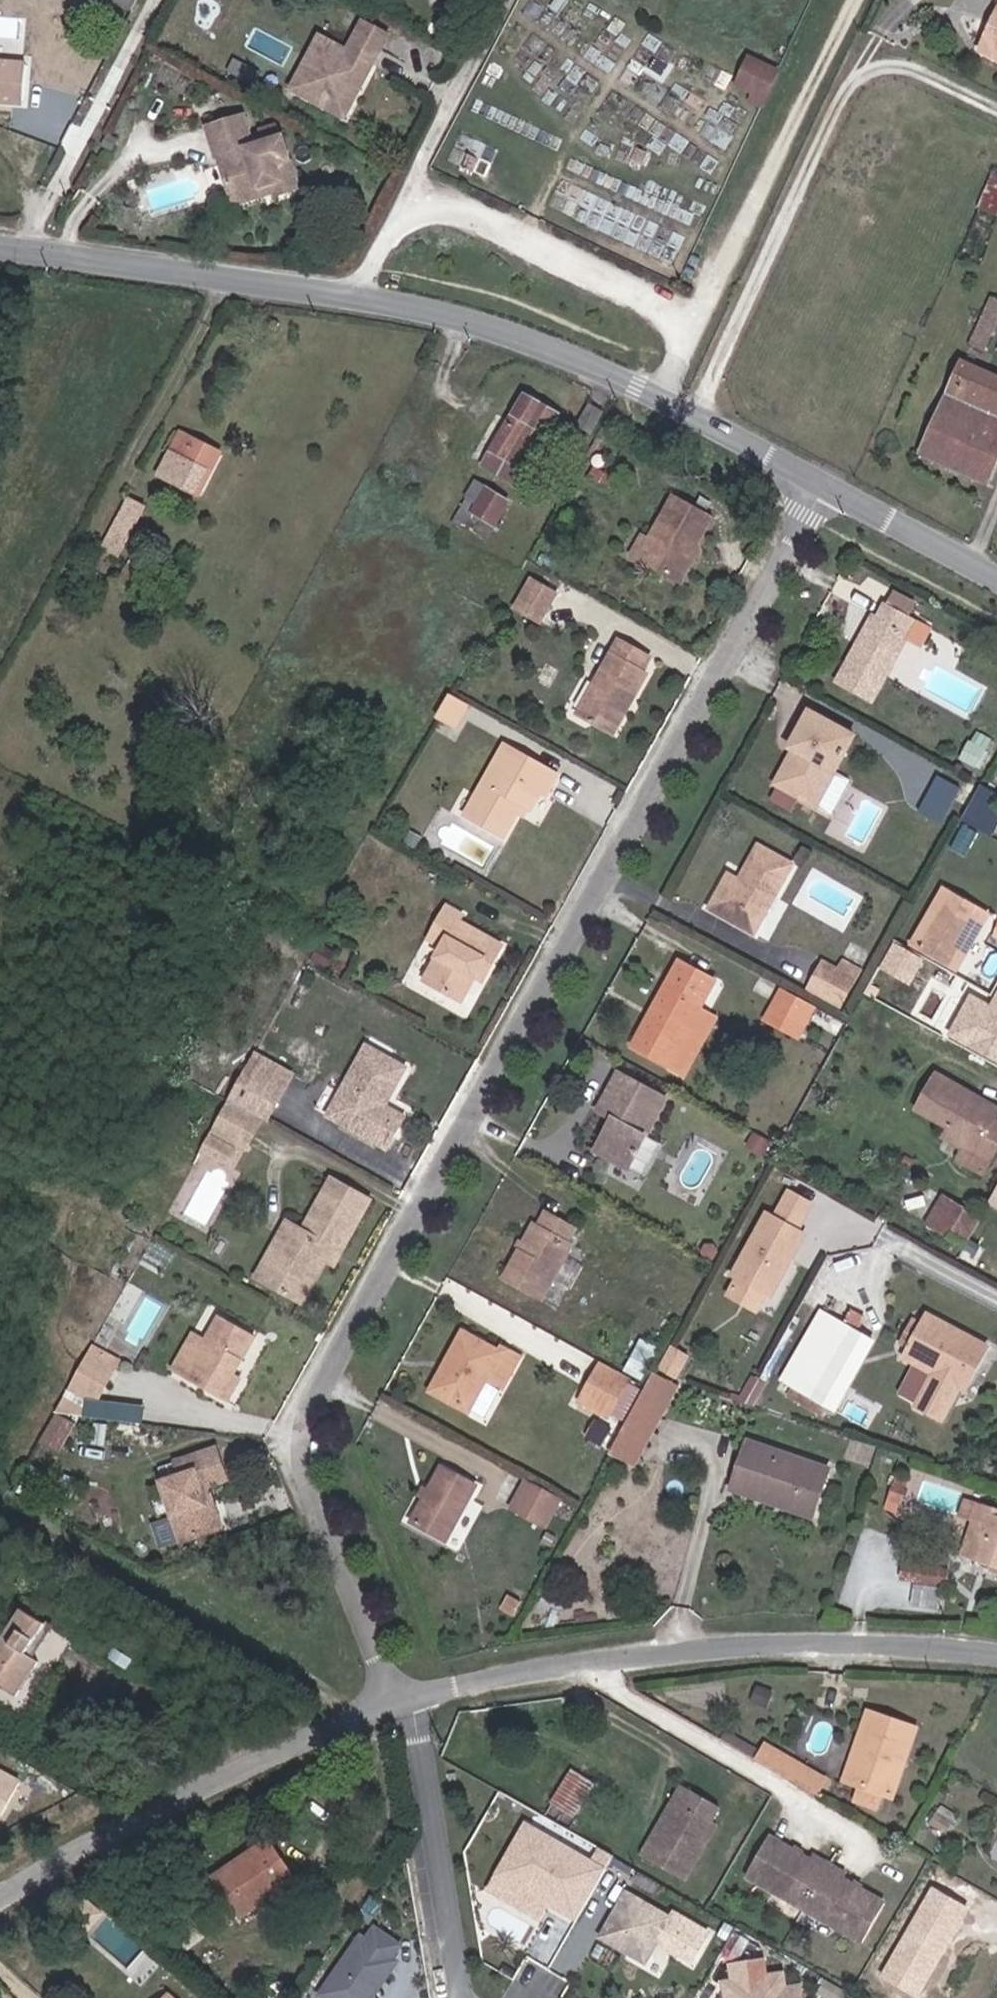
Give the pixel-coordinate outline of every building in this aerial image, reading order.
[(107,24),(120,0),(88,0),(82,12),(107,24)] [(996,58),(996,1),(975,48),(996,58)] [(351,37),(378,51),(384,39),(357,26),(351,37)] [(349,103),(378,51),(351,37),(343,53),(313,39),(285,91),(306,103),(310,96),(332,107),(349,103)] [(20,100),(23,62),(0,61),(0,99),(20,100)] [(742,131),(752,136),(755,130),(766,103),(741,91),(733,109),(748,115),(742,131)] [(221,158),(232,199),(278,184),(280,193),(281,197),(296,192),(280,139),(254,148),(245,117),(207,128),(216,159),(221,158)] [(995,219),(996,215),(996,183),(996,182),(983,214),(995,219)] [(235,207),(280,193),(278,184),(232,199),(235,207)] [(991,298),(971,343),(986,349),(996,326),(996,301),(991,298)] [(988,479),(996,460),(996,379),(963,363),(924,449),(988,479)] [(485,466),(516,484),(524,469),(528,472),(559,419),(524,399),(485,466)] [(583,434),(594,439),(604,419),(593,415),(583,434)] [(574,452),(584,458),(591,446),(580,440),(574,452)] [(153,489),(191,509),(214,466),(176,446),(153,489)] [(673,496),(648,538),(639,554),(676,574),(687,555),(681,552),(686,545),(694,542),(709,516),(673,496)] [(479,515),(501,528),(511,510),(489,497),(479,515)] [(98,561),(113,568),(140,518),(124,510),(98,561)] [(514,609),(544,623),(562,588),(532,573),(514,609)] [(838,685),(868,702),(914,621),(887,607),(881,618),(875,615),(838,685)] [(580,708),(613,726),(644,670),(641,668),(648,654),(617,637),(580,708)] [(464,713),(452,734),(474,746),(486,726),(464,713)] [(826,810),(846,776),(832,767),(849,737),(806,713),(786,747),(793,751),(774,782),(826,810)] [(553,808),(562,791),(510,764),(475,834),(514,852),(529,821),(540,825),(549,807),(553,808)] [(994,795),(974,784),(955,817),(975,828),(982,833),(991,818),(983,814),(994,795)] [(712,909),(756,930),(792,864),(761,847),(743,884),(729,878),(712,909)] [(962,967),(972,948),(965,945),(975,927),(982,931),(993,911),(950,889),(920,943),(962,967)] [(492,985),(498,988),(512,964),(471,941),(474,935),(460,928),(443,960),(455,967),(437,998),(473,1019),(486,995),(492,985)] [(815,990),(842,1004),(861,971),(833,957),(815,990)] [(668,1064),(698,1006),(712,980),(678,963),(634,1046),(668,1064)] [(492,999),(498,988),(492,985),(486,995),(492,999)] [(793,1027),(805,1002),(781,989),(769,1015),(793,1027)] [(971,1036),(991,999),(987,997),(967,1033),(971,1036)] [(991,999),(971,1036),(984,1043),(996,1050),(996,1002),(991,999)] [(714,1014),(698,1006),(668,1064),(683,1073),(714,1014)] [(352,1137),(347,1144),(392,1170),(410,1139),(388,1126),(390,1121),(394,1123),(412,1092),(372,1070),(341,1124),(349,1129),(346,1134),(352,1137)] [(616,1121),(612,1119),(596,1149),(628,1167),(666,1098),(620,1073),(603,1104),(622,1112),(616,1121)] [(260,1077),(253,1090),(289,1111),(296,1097),(260,1077)] [(975,1107),(944,1089),(924,1126),(957,1142),(954,1149),(977,1162),(996,1172),(996,1132),(970,1116),(975,1107)] [(289,1111),(253,1090),(234,1124),(268,1142),(271,1143),(289,1111)] [(975,1107),(970,1116),(996,1132),(996,1118),(975,1107)] [(234,1124),(219,1150),(253,1168),(268,1142),(234,1124)] [(334,1136),(347,1144),(352,1137),(346,1134),(349,1129),(341,1124),(334,1136)] [(206,1172),(216,1178),(226,1162),(215,1156),(206,1172)] [(226,1162),(216,1178),(234,1188),(244,1172),(226,1162)] [(977,1162),(970,1177),(992,1188),(996,1178),(996,1172),(977,1162)] [(774,1217),(764,1212),(726,1279),(768,1303),(806,1236),(799,1232),(814,1205),(789,1191),(774,1217)] [(300,1249),(290,1267),(298,1271),(279,1307),(314,1325),(337,1284),(343,1274),(350,1277),(380,1226),(344,1206),(315,1256),(300,1249)] [(503,1278),(541,1297),(570,1246),(565,1243),(572,1230),(544,1215),(537,1227),(533,1225),(503,1278)] [(940,1248),(975,1268),(988,1245),(974,1238),(977,1232),(955,1220),(940,1248)] [(271,1303),(279,1307),(298,1271),(290,1267),(271,1303)] [(344,1288),(350,1277),(343,1274),(337,1284),(344,1288)] [(830,1296),(825,1304),(824,1304),(814,1322),(779,1381),(802,1395),(812,1400),(817,1391),(857,1325),(862,1317),(853,1311),(853,1310),(851,1309),(830,1296)] [(865,1310),(855,1304),(851,1309),(853,1310),(853,1311),(862,1317),(865,1310)] [(980,1358),(991,1339),(936,1309),(930,1318),(920,1313),(908,1335),(918,1340),(912,1350),(938,1364),(920,1397),(945,1411),(965,1378),(963,1377),(976,1355),(980,1358)] [(857,1325),(817,1391),(832,1401),(872,1334),(857,1325)] [(434,1394),(466,1412),(482,1381),(499,1390),(515,1362),(498,1352),(496,1355),(463,1335),(449,1359),(452,1362),(434,1394)] [(209,1370),(191,1402),(235,1425),(247,1402),(241,1399),(261,1363),(225,1342),(209,1370)] [(674,1344),(664,1367),(681,1375),(692,1352),(674,1344)] [(965,1378),(969,1380),(980,1358),(976,1355),(963,1377),(965,1378)] [(429,1392),(434,1394),(452,1362),(449,1359),(429,1392)] [(72,1409),(102,1424),(104,1426),(123,1391),(110,1381),(116,1372),(99,1363),(72,1409)] [(179,1393),(191,1402),(209,1370),(196,1363),(179,1393)] [(629,1382),(601,1366),(580,1406),(608,1421),(629,1382)] [(129,1380),(116,1372),(110,1381),(123,1391),(129,1380)] [(677,1390),(652,1376),(645,1390),(637,1404),(663,1417),(677,1390)] [(637,1404),(614,1447),(640,1461),(663,1417),(637,1404)] [(102,1424),(72,1409),(65,1422),(95,1437),(102,1424)] [(758,1476),(754,1491),(811,1510),(826,1463),(744,1435),(734,1468),(758,1476)] [(729,1482),(754,1491),(758,1476),(734,1468),(729,1482)] [(201,1497),(225,1485),(220,1471),(182,1486),(187,1499),(170,1506),(181,1537),(179,1538),(188,1564),(216,1553),(208,1529),(212,1528),(201,1497)] [(438,1474),(410,1522),(442,1542),(472,1492),(438,1474)] [(560,1501),(528,1484),(512,1511),(545,1529),(560,1501)] [(230,1501),(225,1485),(201,1497),(212,1528),(208,1529),(216,1553),(228,1548),(214,1508),(230,1501)] [(950,1505),(971,1511),(976,1496),(955,1490),(950,1505)] [(971,1511),(960,1545),(994,1556),(996,1557),(996,1511),(993,1510),(996,1502),(976,1496),(971,1511)] [(908,1572),(950,1585),(957,1561),(917,1546),(908,1572)] [(22,1709),(43,1677),(28,1667),(39,1651),(44,1653),(54,1639),(26,1621),(0,1662),(0,1695),(22,1709)] [(853,1732),(841,1771),(860,1777),(855,1792),(879,1800),(884,1785),(893,1788),(917,1717),(866,1701),(856,1733),(853,1732)] [(765,1735),(757,1748),(800,1774),(808,1761),(765,1735)] [(823,1770),(808,1761),(800,1774),(815,1783),(823,1770)] [(0,1773),(0,1814),(17,1782),(0,1773)] [(689,1776),(682,1788),(702,1800),(709,1788),(689,1776)] [(702,1800),(682,1788),(649,1842),(689,1865),(722,1811),(718,1809),(725,1797),(709,1788),(702,1800)] [(556,1824),(576,1838),(599,1808),(579,1795),(556,1824)] [(845,1862),(831,1853),(819,1846),(816,1851),(775,1827),(753,1863),(805,1895),(860,1928),(881,1893),(841,1869),(845,1862)] [(576,1917),(605,1871),(543,1831),(514,1878),(560,1908),(576,1917)] [(239,1898),(255,1919),(263,1913),(274,1927),(309,1901),(282,1866),(239,1898)] [(551,1922),(560,1908),(514,1878),(504,1893),(551,1922)] [(969,1899),(935,1879),(885,1965),(919,1984),(969,1899)] [(668,1921),(626,1894),(599,1937),(641,1963),(668,1921)] [(263,1913),(255,1919),(266,1933),(274,1927),(263,1913)] [(406,1947),(413,1935),(388,1919),(380,1931),(406,1947)] [(338,1987),(356,1997),(382,1997),(411,1950),(406,1947),(380,1931),(375,1928),(338,1987)] [(730,1963),(734,1995),(724,1996),(724,1997),(800,1997),(799,1985),(783,1988),(781,1972),(763,1975),(761,1958),(730,1963)]
